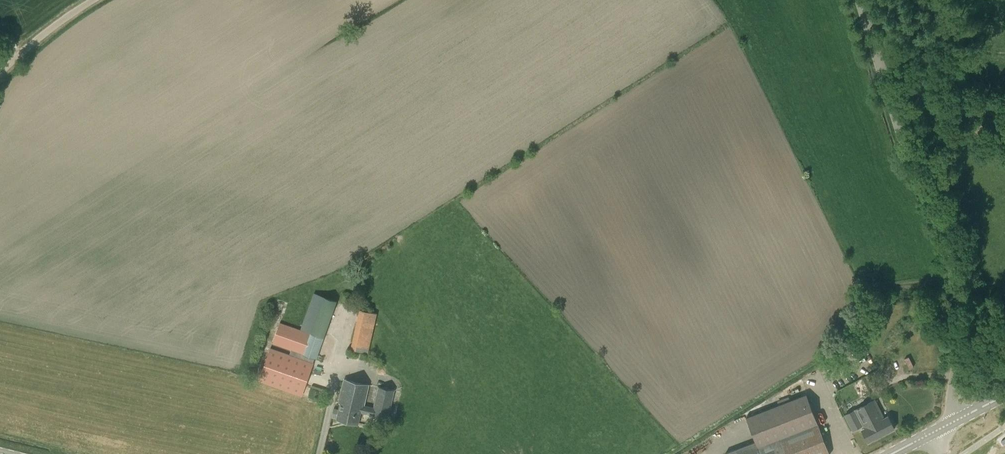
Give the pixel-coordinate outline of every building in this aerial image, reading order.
[(258,381),(302,396),(314,363),(313,363),(315,358),(316,359),(337,301),(313,293),(300,329),(280,322),(272,344),(291,350),(289,354),(270,347),(258,381)] [(359,310),(350,349),(368,353),(377,313),(359,310)] [(378,386),(373,407),(363,405),(364,405),(369,385),(344,379),(338,403),(340,403),(339,409),(334,408),(332,417),(337,418),(336,420),(358,425),(361,413),(388,419),(395,390),(378,386)] [(964,389),(967,395),(976,390),(972,384),(964,389)] [(725,453),(829,453),(806,394),(746,418),(755,441),(725,453)] [(874,400),(845,415),(853,430),(862,425),(864,428),(861,429),(868,442),(894,429),(888,416),(884,418),(874,400)]
